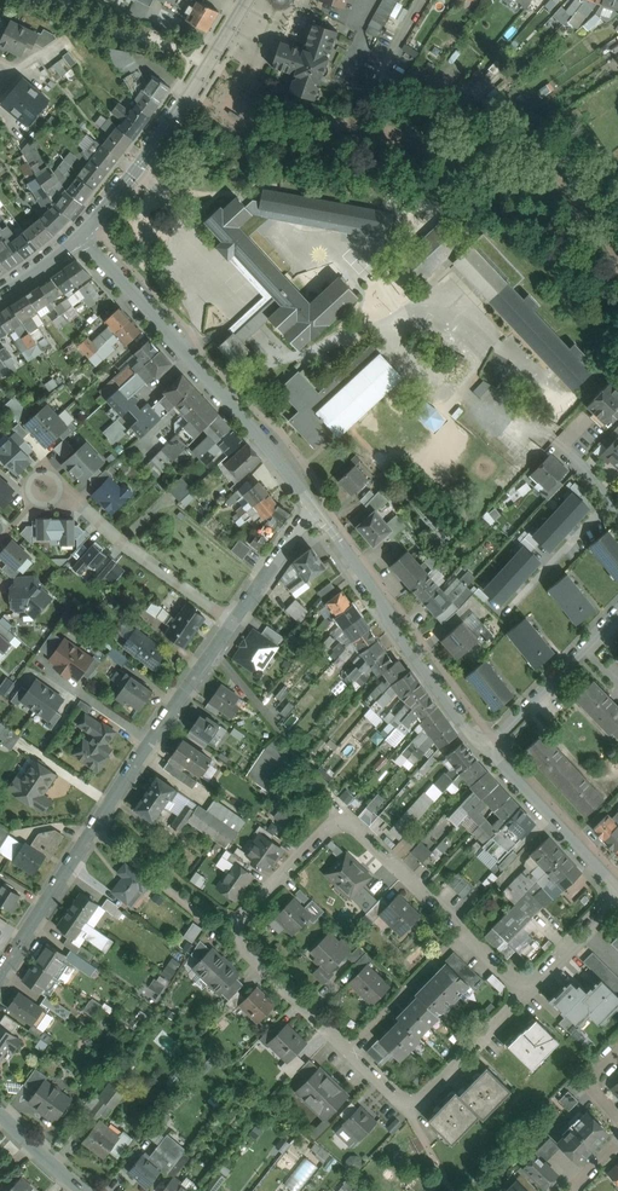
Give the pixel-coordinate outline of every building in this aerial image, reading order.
[(197,1),(194,0),(167,0),(190,13),(186,19),(207,31),(219,12),(197,1)] [(378,39),(399,0),(383,0),(365,32),(378,39)] [(515,0),(521,5),(526,8),(527,6),(527,7),(531,0),(516,0),(515,0)] [(577,10),(584,15),(591,5),(590,4),(591,1),(588,0),(585,0),(577,10)] [(602,4),(617,9),(617,0),(603,0),(602,4)] [(572,6),(568,12),(573,16),(577,10),(572,6)] [(577,10),(573,16),(579,21),(584,15),(577,10)] [(596,14),(589,20),(594,24),(601,18),(596,14)] [(402,20),(394,15),(387,27),(396,31),(402,20)] [(11,21),(6,31),(0,44),(1,45),(21,55),(26,44),(32,46),(34,43),(38,35),(37,34),(11,21)] [(308,45),(327,52),(330,53),(338,31),(312,23),(305,44),(308,45)] [(44,29),(41,33),(38,32),(37,34),(38,35),(34,43),(43,48),(57,38),(54,34),(44,29)] [(296,71),(321,79),(329,58),(326,57),(327,52),(308,45),(306,50),(303,49),(302,52),(298,51),(299,47),(281,41),(272,67),(290,73),(291,70),(296,71)] [(419,53),(404,44),(401,50),(415,58),(419,53)] [(128,52),(105,48),(119,71),(134,61),(128,52)] [(76,63),(68,52),(63,56),(63,57),(71,67),(76,63)] [(63,57),(48,69),(56,80),(72,68),(71,67),(63,57)] [(134,61),(119,71),(124,78),(132,73),(139,69),(134,61)] [(153,75),(147,83),(139,69),(132,73),(132,74),(142,90),(160,103),(171,88),(153,75)] [(321,79),(296,71),(295,74),(297,75),(296,80),(293,79),(289,92),(314,100),(319,87),(316,87),(318,82),(320,83),(321,79)] [(160,103),(142,90),(132,74),(132,73),(124,78),(137,101),(143,109),(149,118),(150,117),(159,104),(160,103)] [(49,100),(23,78),(1,104),(27,126),(49,100)] [(137,101),(129,111),(118,103),(112,112),(123,120),(117,128),(133,140),(150,117),(149,118),(143,109),(137,101)] [(117,128),(116,127),(109,118),(102,128),(111,134),(103,145),(119,157),(133,140),(117,128)] [(85,152),(94,141),(87,134),(79,144),(85,152)] [(54,172),(31,140),(21,150),(22,150),(28,162),(43,186),(46,191),(52,186),(60,181),(54,172)] [(90,160),(101,146),(94,140),(94,141),(85,152),(90,160)] [(103,145),(102,144),(101,146),(90,160),(107,173),(119,157),(103,145)] [(64,159),(72,149),(69,147),(60,155),(64,159)] [(79,156),(72,149),(64,159),(71,165),(79,156)] [(574,155),(568,152),(565,157),(571,160),(574,155)] [(64,159),(60,155),(59,154),(54,163),(58,166),(64,159)] [(79,156),(71,165),(78,176),(87,165),(79,156)] [(58,166),(57,168),(64,175),(67,171),(71,165),(64,159),(58,166)] [(87,165),(78,176),(94,189),(107,173),(90,160),(87,165)] [(337,163),(329,161),(328,168),(336,170),(337,163)] [(43,186),(28,162),(20,166),(26,176),(33,188),(35,191),(43,186)] [(74,181),(67,171),(64,175),(57,168),(54,172),(60,181),(66,189),(65,190),(82,204),(94,189),(78,176),(74,181)] [(33,188),(26,176),(20,180),(27,192),(33,188)] [(443,185),(435,182),(433,189),(441,192),(443,185)] [(46,191),(43,186),(35,191),(34,191),(43,206),(48,206),(49,209),(40,218),(55,234),(71,219),(55,206),(54,204),(53,205),(46,192),(46,191)] [(65,190),(59,197),(52,186),(46,191),(46,192),(53,205),(54,204),(55,206),(71,219),(83,204),(82,204),(65,190)] [(382,211),(263,189),(260,202),(259,208),(275,211),(274,218),(377,238),(382,211)] [(246,207),(237,197),(223,210),(220,207),(205,221),(223,241),(217,246),(228,258),(234,253),(275,296),(274,296),(275,297),(252,318),(260,327),(269,318),(297,349),(310,337),(313,339),(329,324),(328,324),(358,296),(340,276),(310,304),(248,237),(274,218),(275,211),(259,208),(260,202),(253,201),(246,207)] [(18,215),(12,207),(8,210),(14,218),(18,215)] [(39,218),(24,231),(37,248),(55,234),(40,218),(39,218)] [(4,221),(3,222),(0,225),(0,233),(2,237),(14,251),(17,249),(25,258),(37,248),(24,231),(16,237),(4,221)] [(442,223),(401,261),(420,282),(440,263),(456,249),(462,243),(442,223)] [(525,277),(484,233),(461,254),(453,262),(573,390),(592,372),(580,359),(585,354),(575,343),(569,348),(534,310),(539,306),(529,294),(523,299),(513,288),(525,277)] [(2,237),(0,239),(0,261),(8,269),(25,258),(17,249),(14,251),(2,237)] [(456,249),(440,263),(446,269),(453,262),(461,254),(456,249)] [(90,275),(77,260),(65,268),(76,285),(90,275)] [(76,285),(65,268),(53,277),(64,293),(76,285)] [(51,279),(40,286),(51,301),(61,294),(51,279)] [(89,293),(89,294),(94,301),(99,296),(88,283),(83,287),(89,293)] [(51,301),(40,286),(28,293),(26,295),(37,310),(46,304),(51,301)] [(83,287),(77,291),(82,298),(89,294),(89,293),(83,287)] [(77,291),(68,298),(73,305),(82,299),(82,298),(77,291)] [(95,302),(94,301),(89,294),(82,298),(82,299),(89,307),(95,302)] [(26,295),(11,305),(23,322),(31,317),(38,312),(37,310),(26,295)] [(54,306),(51,301),(46,304),(50,309),(54,306)] [(62,303),(55,307),(60,314),(63,312),(67,310),(62,303)] [(0,312),(0,319),(8,332),(14,328),(23,322),(11,305),(0,312)] [(55,307),(48,313),(53,320),(60,314),(55,307)] [(120,307),(105,321),(109,325),(116,333),(131,319),(120,307)] [(60,314),(53,320),(57,325),(67,318),(63,312),(60,314)] [(45,337),(31,317),(23,322),(30,332),(37,343),(45,337)] [(8,332),(0,319),(0,336),(8,332)] [(99,349),(96,352),(103,360),(115,348),(112,345),(119,339),(126,345),(142,331),(131,319),(116,333),(99,349)] [(14,328),(21,338),(22,337),(30,332),(23,322),(14,328)] [(107,329),(92,342),(99,349),(116,333),(109,325),(109,329),(107,329)] [(30,332),(22,337),(29,348),(37,343),(30,332)] [(249,351),(233,334),(220,346),(236,363),(249,351)] [(29,348),(22,337),(21,338),(15,342),(22,353),(29,348)] [(45,337),(37,343),(41,348),(49,343),(45,337)] [(88,337),(79,345),(90,357),(96,352),(99,349),(92,342),(88,337)] [(150,340),(134,354),(134,355),(119,369),(121,371),(129,364),(132,367),(132,368),(136,373),(137,372),(160,351),(150,340)] [(372,344),(321,391),(320,390),(318,392),(299,371),(280,389),(300,411),(289,420),(315,448),(334,431),(340,436),(341,435),(340,435),(384,394),(385,394),(386,394),(385,393),(402,377),(372,344)] [(11,357),(4,347),(0,349),(0,358),(3,362),(11,357)] [(160,351),(137,372),(142,377),(149,371),(155,378),(172,363),(160,350),(160,351)] [(15,363),(11,357),(3,362),(6,366),(11,372),(16,369),(14,364),(15,363)] [(121,371),(113,378),(121,387),(136,373),(132,368),(132,367),(129,364),(121,371)] [(121,387),(119,389),(128,399),(133,394),(147,382),(142,377),(137,372),(121,387)] [(183,375),(164,392),(167,395),(176,405),(195,388),(183,375)] [(113,378),(101,390),(108,398),(119,389),(121,387),(113,378)] [(473,390),(478,395),(490,385),(485,379),(473,390)] [(610,382),(587,406),(594,413),(598,416),(598,417),(608,426),(617,416),(617,415),(617,389),(610,382)] [(181,410),(200,394),(195,388),(176,405),(181,410)] [(128,399),(119,389),(108,398),(107,400),(121,416),(118,419),(127,429),(131,426),(141,437),(161,418),(152,408),(148,403),(141,409),(136,404),(139,400),(133,394),(128,399)] [(19,422),(32,411),(18,394),(5,405),(19,422)] [(200,394),(181,410),(184,414),(183,415),(189,421),(184,426),(196,438),(204,429),(219,414),(200,394)] [(167,395),(152,408),(161,418),(176,405),(167,395)] [(430,402),(418,416),(436,432),(449,418),(430,402)] [(58,416),(48,405),(27,425),(37,436),(58,416)] [(210,435),(193,451),(199,458),(200,458),(209,449),(231,428),(219,414),(204,429),(210,435)] [(58,416),(37,436),(46,446),(59,434),(67,426),(58,416)] [(71,422),(67,426),(59,434),(63,440),(65,439),(77,427),(71,422)] [(19,423),(13,428),(18,433),(23,438),(29,433),(19,423)] [(184,426),(146,466),(157,477),(174,460),(186,448),(196,438),(184,426)] [(243,441),(231,428),(209,449),(212,452),(219,445),(228,455),(243,441)] [(602,443),(607,449),(617,437),(617,429),(617,428),(602,443)] [(23,438),(18,433),(11,438),(26,454),(32,449),(32,448),(28,443),(23,438)] [(600,456),(606,462),(609,459),(617,467),(617,437),(607,449),(600,456)] [(11,438),(0,449),(0,456),(11,468),(17,473),(19,471),(20,472),(29,463),(28,462),(31,460),(26,454),(11,438)] [(59,454),(69,444),(65,439),(63,440),(54,448),(59,454)] [(104,462),(86,443),(63,464),(69,470),(71,468),(83,481),(87,477),(98,467),(104,462)] [(69,444),(59,454),(64,459),(74,449),(69,444)] [(247,444),(231,458),(246,474),(261,459),(247,444)] [(186,448),(174,460),(180,466),(192,454),(186,448)] [(209,449),(200,458),(206,465),(216,456),(212,452),(209,449)] [(551,455),(531,476),(536,481),(540,481),(545,486),(546,487),(553,479),(555,482),(558,479),(566,470),(551,455)] [(246,474),(231,458),(224,465),(230,472),(228,474),(230,476),(232,473),(239,481),(246,474)] [(146,466),(134,478),(146,489),(157,477),(146,466)] [(355,466),(339,480),(352,494),(368,480),(355,466)] [(98,467),(87,477),(92,482),(103,472),(98,467)] [(92,482),(90,484),(97,490),(109,478),(110,478),(113,475),(106,469),(103,472),(92,482)] [(0,477),(0,503),(4,506),(13,496),(11,494),(14,490),(0,477)] [(97,490),(93,495),(112,513),(133,492),(132,491),(131,488),(128,485),(126,485),(125,484),(120,489),(110,478),(109,478),(97,490)] [(184,478),(171,490),(186,506),(195,497),(189,492),(193,488),(184,478)] [(553,479),(546,487),(545,486),(539,491),(548,500),(563,484),(558,479),(555,482),(553,479)] [(259,482),(243,494),(249,502),(253,506),(268,494),(259,482)] [(370,490),(360,500),(365,505),(375,495),(370,490)] [(375,495),(365,505),(372,513),(375,510),(376,511),(388,500),(379,490),(375,495)] [(235,492),(226,502),(231,506),(241,498),(235,492)] [(533,537),(551,552),(590,507),(572,492),(533,537)] [(277,505),(268,494),(253,506),(257,511),(260,515),(261,517),(259,519),(263,525),(265,522),(277,505)] [(502,496),(492,506),(501,515),(511,504),(502,496)] [(249,502),(243,506),(247,511),(253,506),(249,502)] [(277,505),(265,522),(278,531),(290,514),(277,505)] [(243,506),(237,511),(241,516),(247,511),(243,506)] [(253,506),(247,511),(251,516),(257,511),(253,506)] [(372,513),(357,527),(374,546),(387,534),(391,539),(406,525),(397,514),(387,523),(376,511),(375,510),(372,513)] [(247,511),(241,516),(245,521),(251,517),(251,516),(247,511)] [(257,511),(251,516),(251,517),(254,520),(260,515),(257,511)] [(51,520),(51,518),(37,518),(38,535),(38,539),(52,539),(52,538),(61,538),(60,520),(51,520)] [(74,519),(60,519),(61,538),(61,542),(61,545),(75,545),(75,539),(74,525),(74,520),(74,519)] [(278,531),(265,522),(263,525),(257,534),(270,543),(278,531)] [(78,525),(74,525),(75,539),(77,539),(84,530),(79,525),(79,524),(78,524),(78,525)] [(34,535),(34,526),(33,526),(26,526),(26,527),(21,533),(33,544),(34,544),(34,535)] [(84,530),(77,539),(77,548),(78,549),(91,535),(85,529),(84,530)] [(608,532),(590,546),(617,581),(617,544),(608,532)] [(270,543),(257,534),(250,544),(263,553),(270,543)] [(245,559),(254,548),(243,539),(234,550),(245,559)] [(0,554),(0,555),(8,562),(15,569),(16,569),(28,555),(12,540),(0,554)] [(104,548),(96,541),(73,568),(86,580),(92,573),(107,556),(102,551),(104,548)] [(483,590),(501,605),(540,561),(522,545),(483,590)] [(313,550),(309,550),(292,562),(302,576),(306,582),(325,567),(313,550)] [(407,551),(391,565),(412,588),(428,574),(435,567),(438,563),(431,556),(420,565),(407,551)] [(92,573),(101,581),(117,562),(108,554),(107,556),(92,573)] [(471,561),(464,568),(467,571),(474,564),(471,561)] [(15,569),(8,562),(2,568),(11,577),(15,577),(19,572),(16,569),(15,569)] [(428,574),(431,578),(439,570),(435,567),(428,574)] [(360,588),(365,584),(357,573),(352,577),(360,588)] [(428,574),(412,588),(424,602),(440,588),(431,578),(428,574)] [(34,575),(16,577),(16,586),(34,584),(34,585),(39,580),(34,575)] [(596,610),(567,575),(549,589),(578,624),(596,610)] [(302,576),(287,586),(291,592),(306,582),(302,576)] [(331,582),(318,592),(322,598),(335,587),(331,582)] [(463,582),(448,597),(452,601),(466,586),(467,586),(463,582)] [(16,586),(12,590),(12,604),(13,604),(17,608),(27,608),(35,614),(38,611),(43,611),(47,607),(46,601),(49,598),(34,585),(34,584),(16,586)] [(466,586),(452,601),(459,609),(474,593),(466,586)] [(440,588),(424,602),(436,616),(452,601),(448,597),(440,588)] [(352,605),(342,590),(336,595),(334,593),(329,597),(331,599),(325,603),(332,611),(336,617),(352,605)] [(144,609),(132,597),(126,603),(138,615),(144,609)] [(306,609),(296,599),(286,610),(296,619),(306,609)] [(452,601),(436,616),(442,624),(459,609),(452,601)] [(194,606),(192,609),(186,605),(182,610),(180,609),(178,611),(176,610),(172,615),(172,617),(176,619),(194,632),(204,618),(201,615),(202,612),(194,606)] [(361,616),(352,605),(336,617),(341,624),(344,629),(361,616)] [(169,612),(163,608),(157,616),(171,626),(176,619),(172,617),(172,615),(169,612)] [(332,611),(315,630),(321,635),(336,617),(332,611)] [(361,616),(344,629),(350,637),(353,641),(369,628),(361,616)] [(525,618),(507,632),(536,668),(554,653),(525,618)] [(194,632),(176,619),(171,626),(166,634),(172,637),(170,640),(174,643),(176,641),(184,646),(194,632)] [(463,621),(443,639),(451,648),(452,647),(459,656),(458,657),(459,657),(478,640),(471,631),(463,621)] [(0,622),(0,634),(10,642),(15,636),(0,622)] [(482,622),(471,631),(478,640),(482,644),(493,635),(482,622)] [(341,624),(331,635),(335,640),(344,629),(341,624)] [(283,637),(267,625),(261,635),(277,646),(283,637)] [(369,628),(353,641),(357,647),(361,652),(378,640),(369,628)] [(166,652),(136,629),(124,646),(154,668),(166,652)] [(261,635),(254,630),(234,658),(253,671),(254,674),(257,677),(260,676),(262,673),(262,670),(278,647),(277,646),(261,635)] [(64,640),(52,631),(40,649),(51,657),(64,640)] [(0,649),(4,652),(11,643),(10,642),(0,634),(0,649)] [(330,635),(320,646),(325,650),(335,640),(331,635),(330,635)] [(350,637),(345,639),(341,643),(340,642),(333,650),(339,655),(353,641),(350,637)] [(51,657),(50,659),(57,664),(55,667),(62,672),(79,649),(65,639),(64,640),(51,657)] [(378,640),(361,652),(367,660),(370,664),(386,652),(378,640)] [(353,641),(339,655),(345,661),(355,649),(355,648),(357,647),(353,641)] [(129,659),(114,647),(108,654),(122,667),(129,659)] [(79,649),(62,672),(69,677),(71,674),(78,679),(82,673),(93,659),(92,658),(79,649)] [(386,652),(370,664),(373,668),(378,676),(383,672),(395,663),(386,652)] [(93,659),(82,673),(88,678),(102,661),(94,655),(92,658),(93,659)] [(367,660),(359,669),(363,672),(370,664),(367,660)] [(513,696),(485,660),(467,675),(495,710),(513,696)] [(395,663),(383,672),(388,680),(392,684),(407,673),(398,661),(395,663)] [(370,664),(363,672),(366,675),(373,668),(370,664)] [(359,669),(357,667),(349,676),(351,678),(353,676),(356,680),(363,672),(359,669)] [(366,675),(363,672),(356,680),(362,685),(369,677),(366,675)] [(407,673),(392,684),(395,688),(397,692),(401,697),(418,680),(413,673),(409,675),(407,673)] [(153,691),(131,675),(116,697),(124,703),(126,700),(140,710),(153,691)] [(6,694),(15,681),(8,676),(0,689),(0,690),(6,694)] [(29,691),(22,700),(35,710),(50,689),(37,679),(29,691)] [(333,690),(338,695),(347,683),(342,679),(333,690)] [(387,682),(384,679),(378,687),(384,692),(392,684),(388,680),(387,682)] [(617,724),(617,706),(594,681),(594,680),(593,679),(575,697),(576,698),(576,697),(609,732),(609,733),(613,730),(617,724)] [(420,683),(406,696),(414,707),(429,694),(420,683)] [(392,684),(384,692),(388,696),(395,688),(392,684)] [(221,685),(209,702),(221,709),(232,718),(239,708),(235,705),(240,698),(221,685)] [(285,685),(275,696),(281,701),(290,690),(285,685)] [(22,686),(11,700),(19,706),(22,700),(29,691),(22,686)] [(384,692),(378,687),(371,694),(377,700),(384,692)] [(392,698),(397,692),(395,688),(388,696),(390,698),(391,697),(392,698)] [(50,689),(35,710),(48,719),(49,719),(55,710),(64,698),(50,689)] [(388,696),(384,692),(377,700),(381,703),(383,705),(383,706),(390,698),(388,696)] [(377,700),(371,694),(365,701),(371,707),(377,700)] [(429,694),(414,707),(419,714),(421,718),(437,706),(429,694)] [(92,707),(81,700),(77,706),(88,713),(92,707)] [(377,700),(371,707),(374,710),(381,703),(377,700)] [(289,701),(280,712),(285,717),(295,706),(289,701)] [(221,709),(209,702),(205,707),(217,715),(221,709)] [(381,703),(374,710),(376,713),(383,705),(381,703)] [(412,704),(405,706),(403,708),(408,713),(412,709),(414,707),(412,704)] [(437,706),(421,718),(423,721),(421,722),(430,733),(447,720),(437,706)] [(419,714),(414,707),(412,709),(408,713),(402,721),(408,726),(419,714)] [(403,708),(396,716),(402,721),(408,713),(403,708)] [(55,710),(49,719),(48,719),(44,724),(51,729),(62,715),(55,710)] [(110,730),(85,714),(77,726),(93,736),(89,741),(84,738),(72,755),(98,771),(107,758),(105,757),(110,749),(106,746),(115,732),(111,729),(110,730)] [(205,719),(200,716),(191,730),(209,742),(215,734),(221,724),(207,716),(205,719)] [(396,716),(391,722),(397,727),(402,721),(396,716)] [(447,720),(430,733),(435,740),(440,747),(457,734),(447,720)] [(395,744),(408,726),(402,721),(397,727),(388,737),(395,744)] [(430,733),(421,722),(414,729),(418,734),(413,740),(419,745),(430,733)] [(221,724),(215,734),(222,738),(228,729),(221,724)] [(21,736),(6,727),(1,734),(16,744),(21,736)] [(412,727),(408,732),(405,733),(403,736),(406,738),(414,729),(412,727)] [(430,733),(419,745),(425,751),(435,740),(430,733)] [(555,782),(573,766),(543,734),(525,750),(555,782)] [(277,738),(264,749),(277,770),(291,761),(277,738)] [(184,740),(181,741),(178,747),(178,748),(173,756),(186,765),(197,750),(194,748),(196,746),(192,743),(190,745),(184,740)] [(413,740),(406,748),(412,753),(419,745),(413,740)] [(476,759),(463,742),(446,756),(456,768),(460,773),(476,759)] [(419,745),(412,753),(418,759),(425,751),(419,745)] [(277,770),(264,749),(246,776),(270,792),(283,780),(277,770)] [(211,760),(197,750),(186,765),(187,765),(201,775),(211,760)] [(418,759),(412,753),(408,759),(414,764),(418,759)] [(186,765),(173,756),(169,762),(183,771),(187,765),(186,765)] [(63,765),(51,757),(46,765),(58,773),(63,765)] [(431,757),(420,769),(425,774),(436,761),(431,757)] [(476,759),(460,773),(464,777),(470,785),(487,771),(476,759)] [(55,774),(34,760),(20,781),(15,778),(9,788),(43,811),(50,801),(41,795),(55,774)] [(291,761),(277,770),(283,780),(297,771),(291,761)] [(183,771),(169,762),(164,769),(184,783),(189,776),(183,771)] [(585,815),(602,798),(573,766),(555,782),(585,815)] [(456,768),(450,770),(447,774),(453,780),(460,773),(456,768)] [(328,782),(315,770),(308,778),(322,790),(328,782)] [(498,783),(487,771),(470,785),(474,789),(478,794),(482,798),(482,797),(498,783)] [(445,773),(435,785),(443,792),(453,781),(452,781),(453,780),(447,774),(445,773)] [(453,780),(452,781),(453,781),(458,786),(464,777),(460,773),(453,780)] [(167,781),(166,782),(158,777),(146,793),(168,808),(170,806),(166,803),(169,798),(172,800),(175,796),(177,798),(179,795),(176,794),(178,791),(170,785),(171,783),(167,781)] [(498,783),(482,797),(487,803),(494,810),(509,795),(498,783)] [(426,792),(403,817),(413,825),(443,792),(435,785),(427,793),(426,792)] [(478,794),(474,789),(448,817),(456,825),(468,812),(461,804),(468,797),(470,799),(478,794)] [(168,808),(146,793),(135,809),(144,815),(142,816),(146,819),(147,817),(156,823),(158,820),(160,822),(162,819),(159,818),(162,814),(160,812),(163,808),(166,810),(168,808)] [(378,793),(366,807),(372,813),(384,799),(378,793)] [(478,794),(470,799),(475,805),(482,798),(478,794)] [(519,807),(509,795),(494,810),(501,818),(505,822),(519,807)] [(470,799),(468,797),(461,804),(468,812),(474,806),(475,805),(470,799)] [(475,805),(474,806),(479,811),(487,803),(482,797),(482,798),(475,805)] [(246,822),(214,800),(207,811),(238,833),(246,822)] [(195,810),(187,805),(179,816),(188,822),(188,821),(195,811),(195,810)] [(207,811),(198,805),(195,810),(195,811),(188,821),(227,848),(238,833),(207,811)] [(287,806),(277,818),(288,827),(298,816),(287,806)] [(479,811),(474,806),(468,812),(480,825),(481,825),(486,819),(479,811)] [(528,816),(519,807),(505,822),(503,824),(508,830),(511,827),(518,835),(530,823),(527,821),(528,820),(528,816)] [(593,828),(604,840),(617,826),(617,825),(612,819),(607,814),(593,828)] [(179,816),(172,826),(180,832),(188,822),(179,816)] [(403,817),(386,836),(396,845),(413,825),(403,817)] [(499,819),(493,825),(497,830),(503,824),(505,822),(501,818),(499,819)] [(493,825),(486,819),(481,825),(491,837),(497,830),(493,825)] [(508,830),(503,824),(497,830),(502,836),(508,830)] [(260,825),(255,831),(260,834),(261,834),(270,840),(274,835),(260,825)] [(481,825),(480,825),(473,832),(485,844),(491,837),(481,825)] [(604,840),(615,851),(617,848),(617,826),(604,840)] [(0,829),(0,841),(2,842),(8,834),(8,833),(7,833),(0,829)] [(55,829),(38,833),(38,834),(44,833),(35,845),(33,843),(31,846),(46,856),(45,857),(48,860),(64,835),(55,829)] [(502,836),(497,830),(491,837),(503,849),(509,843),(502,836)] [(8,834),(2,842),(0,841),(0,852),(14,861),(24,845),(8,834)] [(260,834),(254,843),(256,844),(248,854),(248,855),(251,857),(268,869),(277,856),(279,857),(283,850),(270,840),(261,834),(260,834)] [(394,849),(403,857),(415,845),(406,836),(394,849)] [(503,849),(491,837),(485,844),(496,856),(503,849)] [(548,837),(531,854),(547,872),(565,855),(548,837)] [(432,852),(421,841),(411,852),(422,863),(432,852)] [(31,846),(26,843),(24,845),(14,861),(13,861),(33,874),(45,857),(46,856),(31,846)] [(248,854),(238,847),(233,853),(247,863),(251,857),(248,855),(248,854)] [(233,853),(232,853),(228,859),(235,864),(246,871),(250,865),(247,863),(233,853)] [(346,853),(326,874),(337,885),(340,882),(352,894),(370,876),(346,853)] [(539,880),(537,881),(537,882),(543,888),(550,880),(547,877),(550,874),(564,889),(581,873),(565,855),(547,872),(539,880)] [(500,863),(506,869),(512,863),(506,857),(500,863)] [(150,883),(125,863),(117,873),(123,878),(112,891),(131,907),(150,883)] [(230,871),(227,872),(224,876),(224,879),(218,887),(235,899),(238,898),(242,892),(242,889),(244,886),(244,884),(246,880),(248,880),(252,875),(246,871),(235,864),(230,871)] [(529,870),(526,867),(514,877),(501,891),(515,904),(528,891),(528,890),(518,880),(529,870)] [(539,880),(529,870),(518,880),(528,890),(537,881),(539,880)] [(484,881),(489,887),(499,876),(494,871),(484,881)] [(464,899),(475,888),(459,872),(448,882),(464,899)] [(543,888),(537,882),(528,891),(543,904),(545,907),(564,889),(550,874),(547,877),(550,880),(543,888)] [(3,884),(2,885),(3,886),(0,890),(0,904),(14,913),(14,912),(13,911),(18,903),(19,904),(20,904),(16,901),(20,896),(21,897),(21,896),(3,884)] [(308,896),(301,889),(296,895),(303,901),(308,896)] [(367,890),(356,902),(367,913),(378,901),(367,890)] [(515,904),(493,928),(507,941),(521,927),(543,904),(528,891),(515,904)] [(81,892),(68,909),(70,910),(86,922),(98,904),(81,892)] [(390,903),(381,912),(381,913),(402,933),(418,916),(397,896),(390,903)] [(367,913),(366,914),(373,921),(381,913),(381,912),(390,903),(383,897),(378,901),(367,913)] [(119,906),(107,898),(101,907),(113,915),(119,906)] [(302,909),(292,899),(276,915),(294,933),(313,913),(306,905),(302,909)] [(324,910),(312,899),(306,905),(313,913),(318,917),(324,910)] [(86,922),(70,910),(58,927),(69,934),(74,938),(75,938),(81,928),(86,922)] [(114,941),(86,922),(81,928),(87,932),(84,937),(106,952),(114,941)] [(192,922),(183,936),(193,943),(202,929),(192,922)] [(521,927),(507,941),(519,954),(533,939),(521,927)] [(507,941),(493,928),(484,937),(499,950),(507,941)] [(72,941),(74,938),(69,934),(63,943),(90,961),(94,955),(72,941)] [(339,943),(329,934),(313,951),(319,956),(316,959),(322,965),(314,973),(324,982),(332,974),(329,971),(349,950),(351,948),(342,940),(339,943)] [(211,950),(200,940),(191,954),(199,962),(211,950)] [(66,956),(48,944),(36,962),(53,974),(66,956)] [(360,945),(352,953),(349,950),(345,954),(354,964),(366,952),(360,945)] [(199,962),(194,968),(209,982),(228,963),(223,958),(222,958),(212,949),(199,962)] [(454,951),(445,961),(448,964),(451,967),(460,957),(454,951)] [(585,960),(602,976),(611,967),(593,951),(585,960)] [(366,952),(354,964),(362,971),(367,965),(374,959),(366,952)] [(95,967),(76,954),(71,961),(90,974),(95,967)] [(460,957),(451,967),(457,973),(466,963),(460,957)] [(53,974),(36,962),(24,980),(41,992),(53,974)] [(228,963),(209,982),(220,993),(221,992),(236,977),(239,974),(233,969),(234,968),(228,963)] [(466,963),(457,973),(463,979),(472,969),(466,963)] [(451,967),(448,964),(438,974),(437,973),(436,973),(458,994),(468,983),(463,979),(457,973),(451,967)] [(362,971),(351,982),(362,994),(366,990),(376,1000),(389,986),(367,965),(362,971)] [(478,975),(472,969),(463,979),(468,983),(469,984),(478,975)] [(610,969),(601,979),(617,995),(617,977),(610,969)] [(489,978),(502,991),(508,986),(495,972),(489,978)] [(458,994),(436,973),(426,984),(449,1007),(460,996),(458,994)] [(478,975),(469,984),(475,991),(485,981),(478,975)] [(236,977),(221,992),(229,1000),(238,990),(244,984),(236,977)] [(154,978),(151,989),(164,992),(166,981),(154,978)] [(587,993),(588,993),(583,998),(589,1004),(589,1012),(588,1013),(589,1013),(590,1015),(598,1023),(617,1004),(617,995),(601,979),(588,992),(587,993)] [(570,982),(552,1000),(577,1025),(589,1013),(588,1013),(589,1012),(589,1004),(583,998),(588,993),(587,993),(588,992),(579,984),(576,987),(570,982)] [(449,1007),(426,984),(416,994),(417,996),(439,1017),(449,1007)] [(245,998),(240,1003),(241,1004),(259,1022),(275,1006),(256,987),(245,998)] [(229,1000),(226,1002),(234,1010),(241,1004),(240,1003),(245,998),(238,990),(229,1000)] [(44,1009),(18,991),(7,1008),(32,1026),(34,1024),(44,1010),(44,1009)] [(70,1012),(46,996),(42,1003),(65,1019),(70,1012)] [(417,996),(407,1006),(429,1027),(439,1017),(417,996)] [(407,1006),(397,1016),(401,1020),(419,1038),(429,1027),(407,1006)] [(53,1017),(44,1010),(34,1024),(43,1031),(53,1017)] [(5,1014),(0,1022),(0,1026),(12,1034),(19,1024),(5,1014)] [(577,1029),(565,1017),(559,1022),(571,1034),(577,1029)] [(401,1020),(390,1030),(410,1049),(420,1039),(419,1038),(401,1020)] [(527,1028),(523,1033),(522,1032),(508,1046),(533,1069),(550,1051),(546,1047),(555,1038),(537,1020),(528,1029),(527,1028)] [(106,1029),(98,1023),(92,1031),(100,1037),(106,1029)] [(43,1031),(34,1024),(32,1026),(29,1030),(49,1044),(53,1038),(43,1031)] [(295,1033),(287,1025),(278,1034),(269,1043),(269,1044),(287,1061),(304,1044),(294,1034),(295,1033)] [(8,1047),(14,1051),(16,1048),(17,1048),(20,1044),(19,1043),(21,1041),(12,1034),(0,1026),(0,1058),(8,1047)] [(271,1028),(260,1039),(267,1046),(269,1044),(269,1043),(278,1034),(271,1028)] [(380,1041),(390,1051),(399,1060),(410,1049),(390,1030),(380,1041)] [(378,1039),(372,1045),(384,1057),(390,1051),(380,1041),(378,1039)] [(372,1045),(367,1051),(379,1063),(384,1057),(372,1045)] [(319,1068),(310,1058),(298,1071),(307,1080),(319,1068)] [(349,1095),(320,1067),(319,1068),(307,1080),(297,1091),(325,1119),(349,1095)] [(511,1091),(487,1067),(460,1095),(459,1095),(480,1115),(480,1116),(483,1119),(511,1091)] [(48,1077),(35,1068),(24,1084),(36,1093),(45,1080),(45,1081),(48,1077)] [(112,1079),(99,1098),(100,1099),(90,1113),(97,1119),(101,1114),(105,1117),(126,1090),(112,1079)] [(55,1085),(52,1086),(45,1081),(45,1080),(36,1093),(30,1100),(30,1102),(55,1119),(56,1119),(60,1114),(61,1115),(64,1114),(68,1109),(67,1106),(66,1105),(70,1100),(70,1099),(61,1092),(60,1089),(55,1085)] [(568,1091),(559,1100),(569,1110),(579,1101),(568,1091)] [(460,1095),(456,1092),(428,1120),(452,1144),(480,1116),(480,1115),(459,1095),(460,1095)] [(352,1102),(340,1114),(347,1121),(359,1109),(352,1102)] [(347,1121),(344,1124),(345,1125),(340,1131),(340,1134),(351,1145),(354,1145),(359,1139),(360,1140),(377,1123),(361,1107),(359,1109),(347,1121)] [(608,1133),(587,1112),(573,1127),(594,1148),(608,1133)] [(110,1127),(100,1120),(96,1125),(105,1133),(110,1127)] [(161,1121),(149,1136),(156,1142),(168,1127),(161,1121)] [(105,1133),(96,1125),(83,1142),(104,1158),(109,1151),(121,1136),(110,1127),(105,1133)] [(594,1148),(573,1127),(559,1142),(579,1162),(594,1148)] [(121,1136),(109,1151),(118,1158),(134,1139),(125,1131),(121,1136)] [(165,1137),(155,1149),(158,1151),(149,1162),(160,1171),(166,1176),(174,1165),(184,1152),(165,1137)] [(550,1137),(540,1147),(550,1157),(560,1147),(550,1137)] [(550,1157),(540,1147),(534,1153),(536,1155),(536,1154),(545,1163),(550,1157)] [(330,1155),(322,1148),(317,1154),(325,1161),(330,1155)] [(191,1157),(184,1152),(174,1165),(181,1170),(191,1157)] [(545,1163),(536,1154),(536,1155),(525,1166),(524,1166),(533,1175),(545,1187),(557,1174),(545,1163)] [(149,1162),(141,1156),(129,1171),(139,1180),(138,1181),(147,1188),(160,1171),(149,1162)] [(533,1175),(524,1166),(525,1166),(523,1164),(518,1170),(521,1173),(528,1180),(533,1175)] [(609,1173),(617,1182),(617,1164),(609,1173)] [(206,1187),(210,1190),(215,1190),(226,1177),(218,1171),(206,1187)] [(521,1173),(516,1179),(517,1180),(518,1180),(529,1190),(534,1190),(537,1188),(528,1180),(521,1173)] [(22,1178),(10,1190),(30,1190),(27,1188),(29,1186),(22,1178)] [(173,1178),(162,1190),(189,1190),(173,1178)] [(518,1180),(517,1180),(508,1190),(529,1190),(518,1180)]
